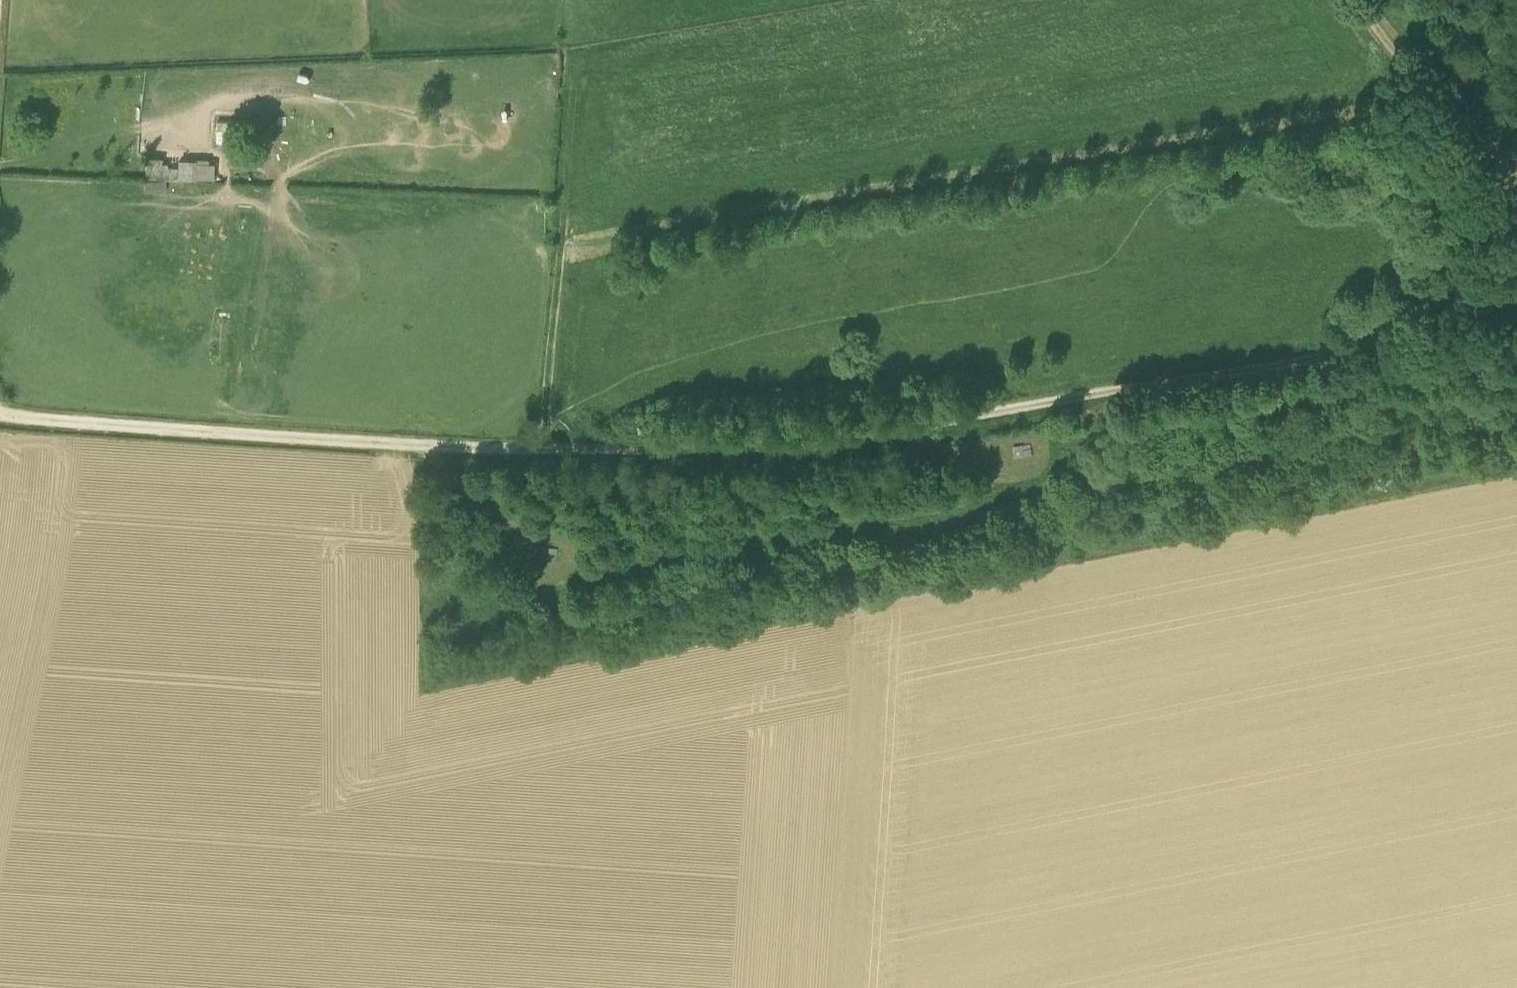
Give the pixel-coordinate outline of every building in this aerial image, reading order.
[(217,144),(241,145),(242,122),(218,121),(217,144)] [(147,152),(146,174),(169,175),(171,153),(147,152)] [(186,156),(185,176),(209,177),(210,157),(186,156)]
